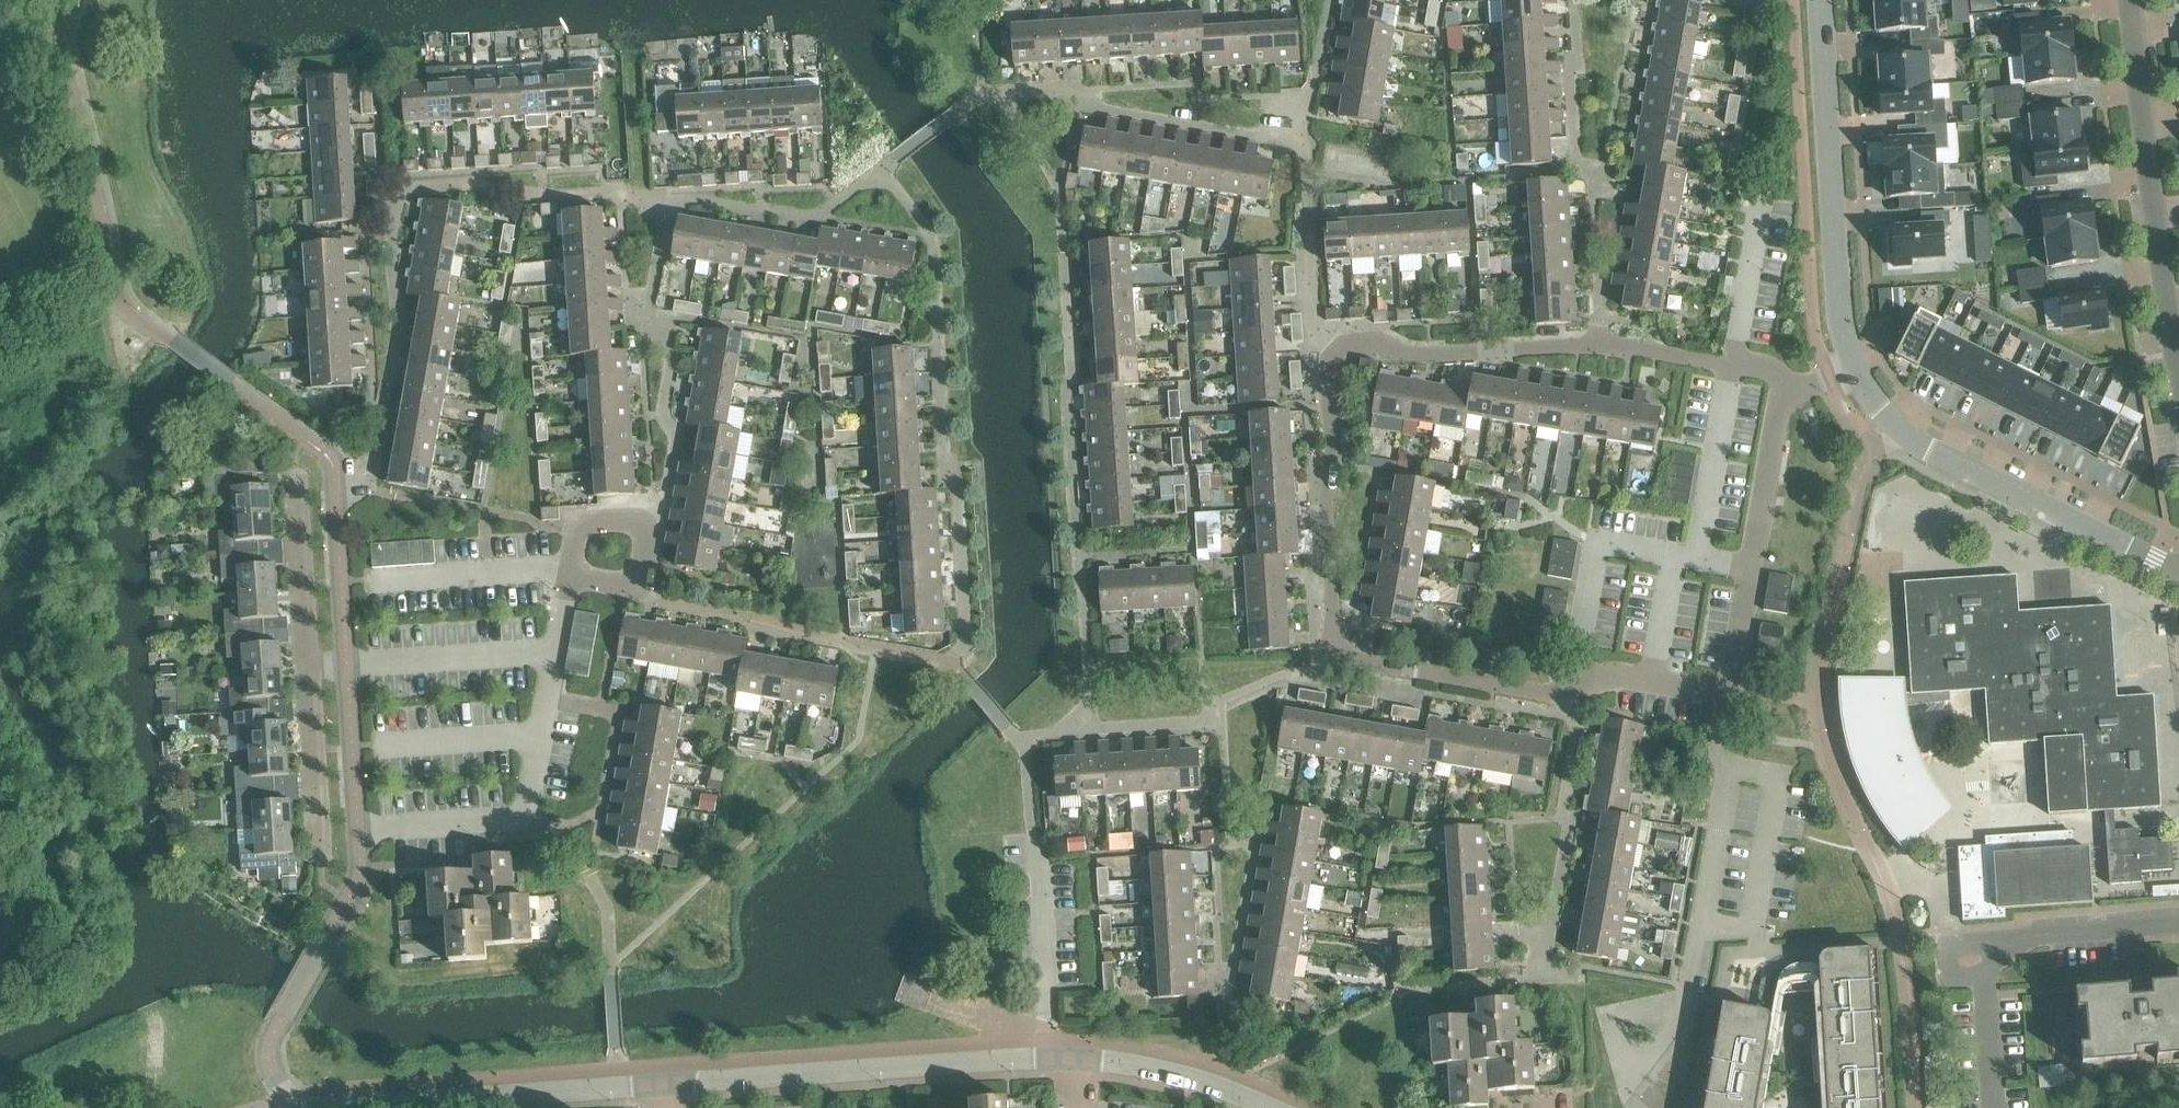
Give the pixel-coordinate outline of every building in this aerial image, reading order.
[(1354,25),(1354,24),(1379,29),(1379,28),(1383,6),(1352,0),(1339,0),(1338,5),(1343,6),(1340,23),(1354,25)] [(1426,13),(1437,15),(1439,2),(1430,0),(1428,0),(1426,13)] [(1501,25),(1541,22),(1541,17),(1540,5),(1554,4),(1554,0),(1516,0),(1500,1),(1501,25)] [(1660,2),(1699,9),(1701,0),(1661,0),(1660,2)] [(1970,13),(1983,12),(1982,0),(1970,0),(1970,13)] [(1659,10),(1656,25),(1695,32),(1699,9),(1660,2),(1655,1),(1654,9),(1659,10)] [(1910,44),(1937,42),(1937,41),(1936,17),(1923,18),(1922,1),(1876,4),(1873,4),(1874,19),(1875,33),(1878,33),(1909,31),(1910,44)] [(1745,3),(1742,17),(1753,19),(1755,5),(1745,3)] [(1458,12),(1444,13),(1445,27),(1459,27),(1458,12)] [(1437,15),(1426,13),(1424,27),(1434,29),(1437,15)] [(2024,57),(2070,52),(2072,52),(2070,24),(2038,27),(2037,14),(2010,17),(2011,31),(2019,30),(2022,58),(2024,57)] [(1193,60),(1202,59),(1202,54),(1203,54),(1201,29),(1202,29),(1201,15),(1176,16),(1179,56),(1193,55),(1193,60)] [(1179,56),(1176,16),(1153,18),(1155,57),(1169,56),(1170,61),(1179,61),(1179,56)] [(1501,25),(1503,48),(1543,46),(1542,41),(1541,28),(1556,28),(1555,16),(1541,17),(1541,22),(1501,25)] [(1753,19),(1742,17),(1740,30),(1750,32),(1753,19)] [(1155,57),(1153,18),(1129,19),(1132,59),(1146,58),(1146,63),(1155,62),(1155,57)] [(1132,59),(1129,19),(1105,21),(1108,60),(1122,59),(1122,64),(1132,64),(1132,59)] [(1108,60),(1105,21),(1082,22),(1084,62),(1099,61),(1099,66),(1108,65),(1108,60)] [(1084,62),(1082,22),(1058,24),(1061,63),(1075,62),(1075,67),(1085,67),(1084,62)] [(1296,23),(1272,25),(1274,64),(1274,69),(1282,68),(1282,64),(1299,63),(1296,23)] [(1061,63),(1058,24),(1035,25),(1037,65),(1051,64),(1052,69),(1061,68),(1061,63)] [(1335,50),(1349,53),(1350,48),(1389,55),(1393,31),(1379,28),(1379,29),(1354,24),(1354,25),(1351,42),(1337,39),(1335,50)] [(1037,65),(1035,25),(1011,27),(1014,66),(1028,65),(1028,70),(1037,70),(1037,65)] [(1272,25),(1248,26),(1251,66),(1251,71),(1258,70),(1258,65),(1274,64),(1272,25)] [(1655,33),(1652,49),(1691,55),(1695,32),(1656,25),(1651,25),(1650,32),(1655,33)] [(1248,26),(1224,28),(1227,67),(1227,72),(1235,72),(1234,67),(1251,66),(1248,26)] [(1202,54),(1202,59),(1203,69),(1204,74),(1211,73),(1211,68),(1227,67),(1224,28),(1202,29),(1201,29),(1203,54),(1202,54)] [(1461,36),(1447,37),(1448,53),(1462,52),(1461,36)] [(1503,48),(1504,72),(1544,69),(1544,65),(1543,52),(1558,51),(1557,40),(1542,41),(1543,46),(1503,48)] [(1879,88),(1881,87),(1930,84),(1930,86),(1932,86),(1930,57),(1944,56),(1943,41),(1937,41),(1937,42),(1910,44),(1911,57),(1877,59),(1878,72),(1879,88)] [(1331,73),(1345,76),(1346,71),(1385,78),(1389,55),(1350,48),(1349,53),(1347,65),(1333,62),(1331,73)] [(1651,56),(1648,72),(1687,79),(1691,55),(1652,49),(1647,48),(1646,55),(1651,56)] [(1737,50),(1734,63),(1745,65),(1747,51),(1737,50)] [(2070,52),(2024,57),(2027,86),(2073,81),(2071,68),(2074,68),(2073,55),(2070,56),(2070,52)] [(1745,65),(1734,63),(1732,77),(1742,79),(1745,65)] [(1504,72),(1506,96),(1546,93),(1545,88),(1545,76),(1559,75),(1558,64),(1544,65),(1544,69),(1504,72)] [(520,67),(521,78),(524,117),(538,116),(539,121),(548,121),(548,116),(547,116),(545,76),(544,65),(520,67)] [(429,123),(427,84),(426,70),(401,72),(405,125),(420,124),(421,129),(430,128),(430,123),(429,123)] [(1327,97),(1341,99),(1342,94),(1381,101),(1385,78),(1346,71),(1345,76),(1343,88),(1329,86),(1327,97)] [(1647,79),(1644,95),(1683,102),(1687,79),(1648,72),(1643,71),(1642,79),(1647,79)] [(593,73),(568,75),(571,114),(586,113),(586,118),(595,118),(595,113),(594,102),(593,73)] [(568,75),(545,76),(547,116),(548,116),(562,115),(562,120),(572,119),(571,114),(568,75)] [(307,81),(308,105),(348,103),(346,78),(307,81)] [(521,78),(497,79),(500,119),(515,118),(515,123),(524,122),(524,117),(521,78)] [(497,79),(474,81),(476,120),(477,120),(491,119),(491,124),(501,123),(500,119),(497,79)] [(474,81),(450,82),(453,122),(467,121),(468,126),(477,125),(477,120),(476,120),(474,81)] [(450,82),(427,84),(429,123),(430,123),(444,122),(444,127),(453,126),(453,122),(450,82)] [(770,82),(747,83),(750,134),(764,133),(765,138),(774,137),(774,132),(773,132),(771,93),(770,82)] [(723,85),(723,96),(724,96),(726,135),(741,134),(741,139),(750,139),(750,134),(747,83),(723,85)] [(1915,127),(1945,125),(1944,100),(1931,101),(1930,86),(1930,84),(1881,87),(1879,88),(1880,116),(1915,114),(1915,127)] [(703,137),(700,97),(699,89),(680,90),(680,86),(654,88),(657,133),(678,132),(678,138),(693,137),(694,142),(703,142),(703,137)] [(1506,96),(1508,119),(1547,116),(1547,112),(1546,99),(1561,98),(1560,87),(1545,88),(1546,93),(1506,96)] [(1994,90),(1995,106),(2022,103),(2021,87),(1994,90)] [(360,88),(361,102),(372,101),(371,88),(360,88)] [(819,90),(794,91),(797,131),(812,130),(812,135),(821,134),(821,129),(819,90)] [(771,93),(773,132),(774,132),(788,131),(788,136),(798,136),(797,131),(794,91),(771,93)] [(1342,94),(1341,99),(1338,118),(1377,125),(1381,101),(1342,94)] [(1643,103),(1640,119),(1679,125),(1683,102),(1644,95),(1639,94),(1638,102),(1643,103)] [(724,96),(723,96),(700,97),(703,137),(717,136),(717,141),(727,140),(726,135),(724,96)] [(1728,96),(1726,110),(1737,112),(1739,98),(1728,96)] [(372,101),(361,102),(361,116),(372,115),(372,101)] [(602,101),(594,102),(595,113),(595,118),(603,117),(602,101)] [(308,105),(310,129),(349,126),(348,103),(308,105)] [(1997,121),(2024,118),(2022,103),(1995,106),(1997,121)] [(1987,107),(1980,108),(1981,116),(1988,116),(1987,107)] [(1737,112),(1726,110),(1724,123),(1734,125),(1737,112)] [(1508,119),(1509,143),(1549,140),(1548,123),(1562,122),(1561,111),(1547,112),(1547,116),(1508,119)] [(2029,147),(2032,147),(2080,141),(2079,138),(2082,138),(2080,125),(2078,125),(2076,112),(2024,118),(2024,119),(2025,119),(2029,147)] [(1638,126),(1636,142),(1675,149),(1679,125),(1640,119),(1635,118),(1634,125),(1638,126)] [(1102,174),(1125,178),(1132,139),(1127,138),(1115,136),(1117,121),(1106,119),(1104,134),(1109,134),(1102,174)] [(1125,178),(1148,182),(1155,143),(1151,142),(1138,140),(1141,125),(1130,123),(1127,138),(1132,139),(1125,178)] [(1382,135),(1395,138),(1397,127),(1383,125),(1382,135)] [(1884,170),(1886,170),(1935,167),(1935,165),(1934,150),(1947,149),(1945,125),(1915,127),(1916,140),(1882,142),(1884,170)] [(310,129),(311,152),(351,150),(349,126),(310,129)] [(1148,182),(1172,186),(1178,147),(1174,146),(1162,144),(1164,129),(1153,127),(1151,142),(1155,143),(1148,182)] [(1077,169),(1102,174),(1109,134),(1104,134),(1084,130),(1077,169)] [(1172,186),(1195,190),(1202,151),(1197,150),(1185,148),(1187,133),(1176,132),(1174,146),(1178,147),(1172,186)] [(363,135),(363,149),(375,148),(374,135),(363,135)] [(1195,190),(1218,194),(1225,155),(1221,154),(1208,152),(1211,138),(1200,136),(1197,150),(1202,151),(1195,190)] [(1218,194),(1242,198),(1248,159),(1244,158),(1232,156),(1234,142),(1223,140),(1221,154),(1225,155),(1218,194)] [(1549,140),(1509,143),(1511,167),(1550,164),(1549,140)] [(1632,166),(1646,168),(1671,172),(1671,171),(1675,149),(1636,142),(1631,141),(1630,148),(1634,149),(1632,166)] [(2082,141),(2080,141),(2032,147),(2034,163),(2021,165),(2024,189),(2056,186),(2055,172),(2085,169),(2082,141)] [(540,143),(526,144),(527,154),(536,153),(541,153),(540,143)] [(1720,143),(1718,156),(1729,158),(1731,145),(1720,143)] [(1248,159),(1242,198),(1265,202),(1272,163),(1255,160),(1257,146),(1246,144),(1244,158),(1248,159)] [(464,147),(454,148),(455,159),(464,158),(464,147)] [(375,148),(363,149),(364,163),(375,162),(375,148)] [(311,152),(313,176),(352,173),(351,150),(311,152)] [(440,151),(431,152),(432,160),(441,160),(440,151)] [(521,154),(522,165),(537,164),(536,153),(527,154),(521,154)] [(498,156),(498,167),(513,166),(512,155),(498,156)] [(569,157),(570,168),(584,167),(583,156),(569,157)] [(1455,156),(1456,170),(1467,170),(1466,156),(1455,156)] [(1729,158),(1718,156),(1715,170),(1726,172),(1729,158)] [(474,157),(475,168),(489,167),(488,157),(474,157)] [(546,158),(546,164),(546,169),(561,168),(560,157),(546,158)] [(450,159),(451,170),(465,169),(464,158),(455,159),(450,159)] [(427,160),(427,171),(442,170),(441,160),(432,160),(427,160)] [(403,162),(404,173),(418,172),(417,161),(403,162)] [(1884,170),(1884,173),(1886,199),(1920,197),(1921,210),(1953,208),(1953,194),(1944,195),(1942,164),(1935,165),(1935,167),(1886,170),(1884,170)] [(786,166),(776,167),(777,175),(787,174),(786,166)] [(1646,168),(1642,191),(1681,198),(1685,174),(1671,171),(1671,172),(1646,168)] [(748,173),(749,184),(763,183),(763,172),(750,173),(748,173)] [(313,176),(314,200),(354,197),(352,173),(313,176)] [(725,175),(725,185),(739,185),(739,174),(725,175)] [(1078,176),(1077,176),(1067,174),(1065,188),(1076,190),(1078,176)] [(701,176),(702,187),(716,186),(715,175),(701,176)] [(796,176),(797,186),(811,186),(810,175),(796,176)] [(772,177),(773,182),(773,188),(787,187),(787,176),(772,177)] [(677,178),(678,188),(692,188),(692,177),(677,178)] [(1526,183),(1528,207),(1567,205),(1567,204),(1572,204),(1572,197),(1567,197),(1566,180),(1526,183)] [(1726,195),(1737,197),(1739,183),(1728,181),(1726,195)] [(366,182),(366,196),(377,195),(377,182),(366,182)] [(1465,186),(1442,187),(1443,204),(1466,202),(1465,186)] [(1623,216),(1637,218),(1638,214),(1677,221),(1681,198),(1642,191),(1639,207),(1625,205),(1623,216)] [(377,195),(366,196),(367,210),(378,209),(377,195)] [(1473,197),(1474,211),(1485,210),(1484,196),(1473,197)] [(2046,239),(2091,233),(2094,233),(2090,205),(2059,209),(2057,196),(2030,200),(2032,213),(2040,212),(2044,240),(2046,239)] [(354,197),(314,200),(316,224),(355,221),(354,197)] [(422,209),(419,224),(419,225),(458,232),(462,207),(423,200),(423,201),(418,200),(417,208),(422,209)] [(555,216),(555,215),(554,205),(540,205),(541,216),(555,216)] [(1528,207),(1529,231),(1569,228),(1574,228),(1573,220),(1569,220),(1567,205),(1528,207)] [(1485,210),(1474,211),(1475,224),(1486,224),(1485,210)] [(562,214),(563,238),(603,235),(603,230),(602,211),(562,214)] [(1944,256),(1942,227),(1949,227),(1948,213),(1921,214),(1921,227),(1888,230),(1889,256),(1892,256),(1893,266),(1911,265),(1911,259),(1944,256)] [(672,257),(696,262),(703,223),(688,220),(689,215),(680,214),(679,218),(672,257)] [(1466,214),(1442,215),(1444,255),(1445,255),(1459,254),(1459,259),(1469,258),(1468,253),(1466,214)] [(1619,239),(1633,242),(1634,237),(1673,244),(1677,221),(1638,214),(1637,218),(1635,231),(1620,228),(1619,239)] [(1442,215),(1418,217),(1421,257),(1421,256),(1435,256),(1436,260),(1445,260),(1445,255),(1444,255),(1442,215)] [(1988,216),(1973,217),(1974,230),(1989,229),(1988,216)] [(1418,217),(1394,219),(1397,258),(1412,257),(1412,262),(1421,261),(1421,256),(1421,257),(1418,217)] [(696,262),(719,266),(726,227),(712,224),(713,219),(703,218),(703,223),(696,262)] [(1394,219),(1371,220),(1373,260),(1374,260),(1388,259),(1388,264),(1398,263),(1397,258),(1394,219)] [(1371,220),(1347,222),(1350,261),(1364,260),(1365,265),(1374,264),(1374,260),(1373,260),(1371,220)] [(719,266),(742,270),(749,231),(735,228),(736,223),(727,222),(726,227),(719,266)] [(1350,261),(1347,222),(1323,223),(1326,263),(1341,262),(1341,267),(1351,266),(1350,261)] [(418,232),(415,248),(454,255),(458,232),(419,225),(419,224),(414,224),(413,231),(418,232)] [(504,226),(501,239),(512,241),(514,227),(504,226)] [(742,270),(766,274),(773,235),(772,235),(758,232),(759,228),(750,226),(749,231),(742,270)] [(816,268),(839,272),(846,233),(845,233),(846,228),(838,227),(837,232),(821,229),(818,243),(819,243),(815,268),(816,268)] [(1529,231),(1531,254),(1571,252),(1571,251),(1575,251),(1575,244),(1570,244),(1569,228),(1529,231)] [(563,238),(565,261),(605,259),(604,254),(604,242),(618,241),(617,229),(603,230),(603,235),(563,238)] [(766,274),(789,278),(796,239),(782,236),(783,232),(773,230),(772,235),(773,235),(766,274)] [(839,272),(862,276),(869,237),(868,237),(869,232),(862,231),(861,236),(846,233),(839,272)] [(2091,233),(2046,239),(2050,268),(2095,262),(2094,249),(2096,249),(2094,236),(2092,236),(2091,233)] [(813,282),(816,268),(815,268),(819,243),(818,243),(805,241),(806,236),(797,234),(796,239),(789,278),(813,282)] [(862,276),(885,280),(892,241),(892,236),(885,235),(884,240),(869,237),(862,276)] [(1614,262),(1629,265),(1630,261),(1669,268),(1673,244),(1634,237),(1633,242),(1631,254),(1616,252),(1614,262)] [(303,246),(305,270),(344,268),(344,263),(343,251),(358,250),(357,239),(342,240),(342,243),(303,246)] [(512,241),(501,239),(499,253),(510,255),(512,241)] [(892,241),(885,280),(909,284),(916,245),(915,245),(916,240),(908,239),(907,244),(892,241)] [(1090,269),(1130,267),(1129,243),(1089,245),(1090,260),(1085,260),(1086,269),(1090,269)] [(1476,244),(1477,258),(1488,257),(1487,243),(1476,244)] [(414,255),(411,271),(450,278),(454,255),(415,248),(410,247),(409,254),(414,255)] [(1170,250),(1171,264),(1182,263),(1181,250),(1170,250)] [(1990,250),(1975,250),(1976,263),(1990,262),(1990,250)] [(1531,254),(1533,278),(1572,275),(1577,275),(1576,267),(1572,268),(1571,252),(1531,254)] [(565,261),(566,285),(606,282),(606,278),(605,265),(620,264),(619,253),(604,254),(605,259),(565,261)] [(1488,257),(1477,258),(1478,272),(1489,271),(1488,257)] [(1230,272),(1231,286),(1270,284),(1269,259),(1229,262),(1230,272)] [(1610,286),(1625,288),(1625,284),(1665,291),(1669,268),(1630,261),(1629,265),(1627,277),(1612,275),(1610,286)] [(305,270),(306,294),(346,291),(346,287),(345,274),(359,273),(358,262),(344,263),(344,268),(305,270)] [(1182,263),(1171,264),(1172,278),(1183,277),(1182,263)] [(1092,293),(1132,290),(1130,267),(1090,269),(1091,284),(1087,284),(1087,293),(1092,293)] [(1283,269),(1283,283),(1294,282),(1294,268),(1283,269)] [(2016,273),(2019,289),(2046,285),(2043,269),(2016,273)] [(407,295),(421,298),(421,297),(446,301),(450,278),(411,271),(406,270),(405,278),(410,279),(407,295)] [(496,272),(493,286),(504,288),(506,274),(496,272)] [(1230,272),(1217,273),(1218,287),(1224,286),(1231,286),(1230,272)] [(1533,278),(1534,301),(1573,299),(1574,299),(1578,298),(1578,291),(1573,291),(1572,275),(1533,278)] [(566,285),(568,309),(608,306),(607,301),(607,289),(621,288),(620,277),(606,278),(606,282),(566,285)] [(1294,282),(1283,283),(1284,296),(1295,296),(1294,282)] [(1231,286),(1232,310),(1272,307),(1270,284),(1231,286)] [(1625,284),(1625,288),(1621,308),(1661,315),(1665,291),(1625,284)] [(2046,285),(2019,289),(2021,304),(2048,300),(2046,285)] [(306,294),(308,317),(347,315),(347,310),(346,298),(361,297),(360,286),(346,287),(346,291),(306,294)] [(504,288),(493,286),(491,299),(502,301),(504,288)] [(1094,316),(1094,317),(1133,314),(1132,290),(1092,293),(1093,307),(1088,307),(1089,317),(1094,316)] [(1479,291),(1480,305),(1491,304),(1490,290),(1479,291)] [(1879,313),(1892,312),(1892,309),(1891,290),(1878,291),(1879,313)] [(1902,290),(1891,290),(1892,309),(1903,308),(1902,290)] [(1955,291),(1952,299),(1963,304),(1967,297),(1955,291)] [(2104,305),(2103,292),(2102,292),(2057,299),(2062,329),(2089,325),(2090,331),(2108,329),(2106,318),(2109,318),(2107,305),(2104,305)] [(412,319),(417,320),(457,327),(461,303),(446,301),(421,297),(421,298),(419,311),(414,310),(412,319)] [(1173,298),(1174,311),(1185,311),(1184,297),(1173,298)] [(1573,299),(1534,301),(1536,326),(1575,323),(1575,322),(1580,322),(1580,315),(1575,315),(1574,299),(1573,299)] [(568,309),(570,332),(609,330),(608,312),(623,311),(622,300),(607,301),(608,306),(568,309)] [(673,313),(686,315),(688,304),(675,302),(673,313)] [(1444,303),(1444,314),(1458,313),(1458,302),(1444,303)] [(688,304),(686,315),(700,317),(702,306),(688,304)] [(1491,304),(1480,305),(1481,319),(1492,318),(1491,304)] [(1232,310),(1234,333),(1273,331),(1272,307),(1232,310)] [(1713,307),(1712,318),(1719,319),(1721,308),(1713,307)] [(1348,309),(1349,320),(1363,319),(1363,308),(1348,309)] [(308,317),(309,341),(349,338),(349,334),(348,321),(362,320),(362,309),(347,310),(347,315),(308,317)] [(1420,310),(1421,321),(1435,320),(1434,309),(1420,310)] [(1916,369),(1940,320),(1919,309),(1894,359),(1916,369)] [(720,321),(733,323),(735,312),(722,310),(720,321)] [(1340,321),(1339,310),(1325,311),(1325,322),(1340,321)] [(1185,311),(1174,311),(1175,325),(1186,324),(1185,311)] [(1396,312),(1397,322),(1411,322),(1410,311),(1396,312)] [(1988,325),(1992,317),(1980,311),(1976,319),(1988,325)] [(735,312),(733,323),(747,326),(749,315),(735,312)] [(1205,312),(1192,313),(1194,335),(1207,335),(1205,312)] [(1372,313),(1373,319),(1373,324),(1387,323),(1386,312),(1372,313)] [(815,323),(829,326),(831,315),(817,313),(815,323)] [(1095,340),(1135,338),(1133,314),(1094,317),(1094,331),(1090,331),(1090,340),(1095,340)] [(1668,314),(1667,316),(1666,325),(1680,328),(1681,317),(1668,314)] [(831,315),(829,326),(842,328),(844,317),(831,315)] [(1290,316),(1291,330),(1302,329),(1301,315),(1290,316)] [(2004,323),(1992,317),(1988,325),(2000,331),(2004,323)] [(766,329),(780,331),(782,320),(768,318),(766,329)] [(408,343),(413,344),(413,343),(452,350),(457,327),(417,320),(415,334),(410,334),(408,343)] [(782,320),(780,331),(793,334),(795,323),(782,320)] [(1941,320),(1940,320),(1916,369),(1916,370),(1917,368),(1937,377),(1955,341),(1935,332),(1941,320)] [(862,332),(875,334),(877,323),(864,321),(862,332)] [(502,322),(499,336),(510,337),(513,324),(502,322)] [(877,323),(875,334),(889,337),(891,326),(877,323)] [(1302,329),(1291,330),(1291,343),(1302,343),(1302,329)] [(571,357),(586,356),(586,355),(611,353),(609,330),(570,332),(571,357)] [(699,354),(738,361),(742,337),(703,330),(703,331),(698,330),(697,337),(702,338),(699,354)] [(1234,333),(1235,357),(1275,354),(1273,331),(1234,333)] [(2017,339),(2028,345),(2032,337),(2021,331),(2017,339)] [(309,341),(311,365),(350,362),(350,357),(349,345),(364,344),(363,333),(349,334),(349,338),(309,341)] [(510,337),(499,336),(497,349),(508,351),(510,337)] [(2032,337),(2028,345),(2040,351),(2044,343),(2032,337)] [(1097,363),(1097,364),(1136,361),(1135,338),(1095,340),(1096,354),(1091,355),(1092,364),(1097,363)] [(1975,351),(1955,341),(1937,377),(1957,387),(1975,351)] [(404,366),(409,367),(448,374),(452,350),(413,343),(413,344),(410,358),(406,357),(404,366)] [(1176,345),(1177,358),(1188,358),(1187,344),(1176,345)] [(530,345),(531,359),(542,359),(542,345),(530,345)] [(873,352),(874,377),(914,374),(913,359),(918,359),(917,350),(912,350),(873,352)] [(1977,397),(1995,361),(1975,351),(1957,387),(1977,397)] [(2069,365),(2073,357),(2061,351),(2057,359),(2069,365)] [(586,355),(586,356),(587,378),(627,376),(632,375),(631,368),(626,368),(625,352),(611,353),(586,355)] [(698,361),(695,377),(734,384),(738,361),(699,354),(694,353),(693,360),(698,361)] [(1235,357),(1237,380),(1276,378),(1275,354),(1235,357)] [(784,356),(781,369),(792,371),(794,358),(784,356)] [(350,362),(311,365),(312,389),(352,386),(351,369),(365,368),(365,357),(350,357),(350,362)] [(2084,363),(2073,357),(2069,365),(2081,371),(2084,363)] [(1188,358),(1177,358),(1178,372),(1189,371),(1188,358)] [(1357,372),(1375,375),(1377,363),(1359,360),(1357,372)] [(1093,378),(1093,387),(1098,387),(1123,386),(1138,386),(1136,361),(1097,364),(1098,378),(1093,378)] [(2014,371),(1995,361),(1977,397),(1997,407),(2018,366),(2017,366),(2014,371)] [(1288,363),(1289,377),(1300,376),(1299,363),(1288,363)] [(819,366),(820,380),(831,379),(830,365),(819,366)] [(2119,367),(2120,375),(2133,374),(2132,365),(2130,365),(2119,367)] [(1997,407),(2018,418),(2038,377),(2018,366),(1997,407)] [(400,389),(405,390),(444,397),(448,374),(409,367),(406,381),(401,380),(400,389)] [(2101,371),(2093,367),(2087,379),(2095,383),(2101,371)] [(532,368),(533,382),(544,381),(543,368),(532,368)] [(494,369),(491,382),(502,384),(504,370),(494,369)] [(792,371),(781,369),(779,383),(790,385),(792,371)] [(1512,424),(1536,429),(1543,390),(1538,389),(1526,387),(1528,372),(1517,370),(1515,385),(1519,385),(1512,424)] [(1371,415),(1402,420),(1409,381),(1393,378),(1393,373),(1380,371),(1379,376),(1378,376),(1371,415)] [(874,377),(876,400),(915,398),(915,397),(914,383),(919,383),(919,373),(914,374),(874,377)] [(1536,429),(1559,433),(1566,394),(1561,393),(1549,391),(1551,376),(1541,374),(1538,389),(1543,390),(1536,429)] [(2133,374),(2120,375),(2122,384),(2135,382),(2133,374)] [(587,378),(589,402),(628,399),(633,399),(633,391),(628,392),(627,376),(587,378)] [(694,384),(691,400),(730,407),(734,384),(695,377),(690,376),(689,383),(694,384)] [(1300,376),(1289,377),(1290,391),(1301,390),(1300,376)] [(1402,420),(1433,425),(1440,386),(1439,386),(1423,383),(1424,379),(1410,376),(1409,381),(1402,420)] [(1466,416),(1489,420),(1496,381),(1472,377),(1469,391),(1470,392),(1466,416)] [(2038,377),(2018,418),(2038,428),(2056,392),(2037,382),(2039,377),(2038,377)] [(1276,378),(1237,380),(1238,405),(1278,402),(1276,378)] [(831,379),(820,380),(820,393),(832,393),(831,379)] [(1559,433),(1582,437),(1589,398),(1585,397),(1572,395),(1575,380),(1564,379),(1561,393),(1566,394),(1559,433)] [(544,381),(533,382),(534,396),(545,395),(544,381)] [(1464,431),(1466,416),(1470,392),(1469,391),(1453,389),(1454,384),(1440,381),(1439,386),(1440,386),(1433,425),(1464,431)] [(1489,420),(1512,424),(1519,385),(1515,385),(1496,381),(1489,420)] [(502,384),(491,382),(489,396),(500,397),(502,384)] [(1582,437),(1606,441),(1612,402),(1608,401),(1596,399),(1598,385),(1587,383),(1585,397),(1589,398),(1582,437)] [(1084,396),(1085,412),(1125,409),(1123,386),(1098,387),(1093,387),(1084,388),(1079,389),(1079,396),(1084,396)] [(1606,441),(1629,445),(1636,406),(1631,405),(1619,403),(1621,389),(1610,387),(1608,401),(1612,402),(1606,441)] [(358,405),(360,391),(347,389),(344,402),(358,405)] [(396,413),(401,413),(440,420),(444,397),(405,390),(402,404),(397,403),(396,413)] [(1636,406),(1629,445),(1653,449),(1660,410),(1642,407),(1645,393),(1634,391),(1631,405),(1636,406)] [(1167,393),(1168,406),(1179,406),(1178,392),(1167,393)] [(2038,428),(2058,438),(2076,402),(2056,392),(2038,428)] [(876,400),(877,424),(917,421),(916,407),(921,406),(920,397),(915,397),(915,398),(876,400)] [(589,402),(590,426),(630,423),(635,422),(634,415),(629,415),(628,399),(589,402)] [(686,425),(701,427),(725,431),(726,430),(730,407),(691,400),(686,400),(685,407),(689,408),(686,425)] [(2076,402),(2058,438),(2078,448),(2096,412),(2076,402)] [(788,404),(786,418),(796,420),(799,406),(788,404)] [(1179,406),(1168,406),(1169,420),(1180,419),(1179,406)] [(1086,419),(1087,435),(1126,433),(1125,409),(1085,412),(1080,412),(1081,420),(1086,419)] [(822,413),(822,427),(834,426),(833,412),(822,413)] [(1248,415),(1250,439),(1290,437),(1290,436),(1289,422),(1294,422),(1293,413),(1288,413),(1288,412),(1248,415)] [(2116,421),(2096,412),(2078,448),(2098,457),(2097,459),(2117,419),(2116,421)] [(392,436),(396,437),(396,436),(436,443),(440,420),(401,413),(398,428),(393,427),(392,436)] [(485,415),(483,429),(494,431),(496,417),(485,415)] [(535,415),(536,429),(547,428),(546,415),(535,415)] [(796,420),(786,418),(783,431),(794,433),(796,420)] [(2117,419),(2097,459),(2119,470),(2139,430),(2117,419)] [(877,424),(879,447),(918,445),(918,444),(917,430),(922,430),(921,421),(917,421),(877,424)] [(590,426),(592,449),(631,447),(631,446),(636,446),(636,439),(631,439),(630,423),(590,426)] [(834,426),(822,427),(823,441),(834,440),(834,426)] [(701,427),(697,450),(736,457),(740,433),(726,430),(725,431),(701,427)] [(547,428),(536,429),(537,443),(548,442),(547,428)] [(494,431),(483,429),(480,442),(491,444),(494,431)] [(1188,430),(1189,443),(1200,443),(1199,429),(1188,430)] [(1087,443),(1088,459),(1128,457),(1126,433),(1087,435),(1087,436),(1082,436),(1082,443),(1087,443)] [(388,459),(392,460),(431,467),(436,443),(396,436),(396,437),(394,451),(389,450),(388,459)] [(1250,439),(1252,463),(1291,460),(1290,446),(1295,446),(1294,436),(1290,436),(1290,437),(1250,439)] [(1170,440),(1171,454),(1182,453),(1181,439),(1170,440)] [(779,454),(790,456),(792,442),(781,440),(779,454)] [(1200,443),(1189,443),(1190,457),(1201,456),(1200,443)] [(879,447),(880,471),(919,468),(919,454),(923,454),(923,444),(918,444),(918,445),(879,447)] [(592,449),(593,473),(633,470),(638,470),(637,462),(632,463),(631,447),(592,449)] [(677,475),(692,478),(692,473),(732,480),(736,457),(697,450),(694,467),(679,464),(677,475)] [(1399,452),(1396,468),(1406,469),(1408,454),(1399,452)] [(1671,452),(1669,465),(1693,469),(1695,457),(1671,452)] [(1182,453),(1171,454),(1172,467),(1183,467),(1182,453)] [(1089,467),(1090,483),(1129,480),(1128,457),(1088,459),(1083,460),(1084,467),(1089,467)] [(1365,457),(1364,465),(1381,469),(1394,471),(1395,463),(1365,457)] [(392,460),(390,474),(385,473),(383,482),(388,483),(388,484),(427,491),(431,467),(392,460)] [(824,460),(825,474),(836,474),(836,460),(824,460)] [(1252,463),(1253,486),(1293,484),(1293,483),(1292,470),(1297,469),(1296,460),(1291,460),(1252,463)] [(477,462),(474,475),(485,477),(488,464),(477,462)] [(538,463),(539,476),(550,476),(549,462),(538,463)] [(1427,462),(1425,476),(1438,479),(1441,464),(1427,462)] [(1669,465),(1667,477),(1691,481),(1693,469),(1669,465)] [(881,495),(896,494),(921,492),(920,477),(925,477),(924,468),(919,468),(880,471),(881,495)] [(633,470),(593,473),(595,497),(634,495),(634,494),(639,493),(639,486),(634,486),(633,470)] [(673,498),(687,501),(688,497),(728,504),(732,480),(692,473),(692,478),(689,490),(675,488),(673,498)] [(1464,483),(1477,486),(1479,475),(1466,473),(1464,483)] [(233,500),(234,515),(271,513),(269,486),(254,487),(253,474),(215,477),(216,501),(233,500)] [(836,474),(825,474),(826,488),(837,487),(836,474)] [(485,477),(474,475),(472,489),(483,491),(485,477)] [(1479,475),(1477,486),(1491,488),(1493,477),(1479,475)] [(550,476),(539,476),(540,490),(551,489),(550,476)] [(1198,476),(1199,490),(1210,489),(1209,479),(1209,476),(1198,476)] [(1493,477),(1491,488),(1502,490),(1504,479),(1493,477)] [(1504,479),(1502,490),(1521,493),(1523,485),(1518,479),(1504,477),(1504,479)] [(1667,477),(1665,489),(1689,494),(1691,481),(1667,477)] [(1222,478),(1209,479),(1210,489),(1223,489),(1222,478)] [(1376,504),(1390,506),(1391,502),(1430,509),(1434,485),(1395,478),(1392,495),(1378,493),(1376,504)] [(1090,490),(1091,506),(1131,504),(1129,480),(1090,483),(1085,483),(1085,490),(1090,490)] [(1253,486),(1255,510),(1294,507),(1293,493),(1298,493),(1298,483),(1293,483),(1293,484),(1253,486)] [(1173,487),(1174,501),(1185,500),(1184,486),(1173,487)] [(1210,489),(1199,490),(1200,504),(1211,503),(1210,489)] [(1689,494),(1665,489),(1663,502),(1687,506),(1689,494)] [(896,494),(897,517),(937,515),(937,514),(942,514),(941,507),(936,507),(935,491),(921,492),(896,494)] [(669,522),(683,524),(684,520),(723,527),(728,504),(688,497),(687,501),(685,513),(671,511),(669,522)] [(1185,500),(1174,501),(1175,514),(1186,514),(1185,500)] [(1506,500),(1504,519),(1520,521),(1523,502),(1506,500)] [(1372,527),(1386,529),(1387,525),(1426,532),(1430,509),(1391,502),(1390,506),(1388,519),(1374,516),(1372,527)] [(1131,504),(1091,506),(1086,507),(1087,514),(1092,514),(1093,530),(1132,528),(1131,504)] [(842,507),(843,520),(854,520),(853,506),(842,507)] [(1255,510),(1257,534),(1296,531),(1295,517),(1300,516),(1299,507),(1294,507),(1255,510)] [(540,509),(541,522),(559,520),(558,508),(540,509)] [(782,512),(780,523),(787,525),(789,514),(782,512)] [(220,552),(220,556),(258,553),(258,541),(273,540),(271,513),(234,515),(235,531),(218,532),(220,552)] [(897,517),(899,541),(938,539),(938,538),(943,538),(943,530),(938,531),(937,515),(897,517)] [(665,545),(679,548),(680,543),(719,550),(723,527),(684,520),(683,524),(681,537),(667,534),(665,545)] [(854,520),(843,520),(844,534),(855,534),(854,520)] [(1194,524),(1195,538),(1206,537),(1206,523),(1194,524)] [(1368,551),(1382,553),(1383,549),(1422,555),(1426,532),(1387,525),(1386,529),(1384,542),(1370,539),(1368,551)] [(1257,534),(1258,557),(1283,556),(1288,556),(1298,555),(1297,540),(1301,540),(1301,530),(1296,531),(1257,534)] [(1206,537),(1195,538),(1196,552),(1207,551),(1206,537)] [(899,541),(900,565),(940,562),(944,561),(944,554),(939,554),(938,539),(899,541)] [(1553,540),(1551,552),(1574,556),(1577,544),(1553,540)] [(420,541),(408,542),(409,566),(422,565),(420,541)] [(433,541),(420,541),(422,565),(434,565),(433,541)] [(408,542),(395,543),(397,567),(409,566),(408,542)] [(395,543),(383,544),(384,568),(397,567),(395,543)] [(680,543),(679,548),(676,567),(715,574),(719,550),(680,543)] [(384,568),(383,544),(370,545),(372,569),(384,568)] [(170,546),(157,547),(158,560),(171,560),(170,546)] [(1364,574),(1378,576),(1379,572),(1418,579),(1422,555),(1383,549),(1382,553),(1380,565),(1366,563),(1364,574)] [(1551,552),(1548,564),(1572,569),(1574,556),(1551,552)] [(238,579),(239,594),(276,592),(275,565),(259,566),(258,553),(220,556),(222,580),(238,579)] [(845,554),(846,568),(857,567),(856,553),(845,554)] [(1243,558),(1245,589),(1285,586),(1284,570),(1289,569),(1288,556),(1283,556),(1258,557),(1243,558)] [(900,565),(902,588),(941,586),(941,585),(946,585),(945,577),(941,578),(940,562),(900,565)] [(1464,563),(1461,581),(1475,583),(1478,565),(1464,563)] [(1160,565),(1160,570),(1163,609),(1194,607),(1191,568),(1174,569),(1174,564),(1160,565)] [(1572,569),(1548,564),(1546,577),(1570,581),(1572,569)] [(1129,567),(1129,572),(1130,572),(1132,611),(1163,609),(1160,570),(1144,571),(1143,566),(1129,567)] [(857,567),(846,568),(847,581),(858,581),(857,567)] [(1130,572),(1129,572),(1113,573),(1112,568),(1098,569),(1099,574),(1098,574),(1101,613),(1132,611),(1130,572)] [(1360,597),(1374,599),(1375,595),(1414,602),(1418,579),(1379,572),(1378,576),(1376,589),(1362,586),(1360,597)] [(722,573),(722,575),(720,584),(734,587),(736,576),(722,573)] [(1769,574),(1766,586),(1790,590),(1792,578),(1769,574)] [(1893,824),(1898,831),(1940,798),(1932,786),(1925,774),(1920,765),(1916,757),(1912,745),(1908,732),(1904,717),(1902,705),(1949,702),(1948,693),(1984,690),(1986,707),(1985,707),(1985,709),(1986,709),(1987,725),(1986,725),(1986,727),(1988,727),(1988,726),(2005,725),(2006,744),(2024,742),(2024,743),(2026,743),(2026,742),(2043,741),(2048,815),(2086,813),(2086,812),(2103,811),(2103,812),(2103,811),(2108,885),(2141,883),(2140,873),(2172,871),(2170,838),(2138,840),(2137,830),(2116,831),(2114,810),(2121,810),(2123,810),(2139,809),(2141,809),(2158,807),(2158,808),(2159,808),(2159,807),(2156,771),(2157,771),(2157,769),(2156,769),(2155,753),(2156,753),(2156,751),(2155,751),(2154,734),(2154,733),(2153,716),(2153,714),(2152,698),(2152,696),(2150,696),(2150,697),(2115,699),(2105,699),(2104,682),(2114,682),(2114,680),(2112,663),(2113,663),(2113,662),(2112,662),(2111,645),(2112,645),(2112,643),(2111,643),(2109,608),(2109,607),(2108,607),(2091,608),(2089,608),(2073,609),(2071,609),(2071,610),(2054,611),(2054,610),(2053,610),(2053,611),(2036,612),(2036,611),(2034,612),(2035,621),(2018,622),(2017,613),(2016,596),(2016,594),(2015,578),(2015,577),(2015,576),(2013,576),(1978,579),(1978,578),(1977,578),(1977,579),(1960,580),(1958,580),(1941,581),(1940,581),(1923,582),(1922,582),(1922,583),(1905,584),(1905,583),(1903,583),(1903,585),(1904,585),(1906,620),(1906,622),(1907,639),(1907,640),(1908,657),(1908,659),(1909,659),(1910,675),(1909,675),(1909,677),(1910,677),(1911,693),(1910,693),(1910,694),(1901,694),(1900,683),(1847,683),(1847,690),(1847,698),(1848,707),(1849,717),(1852,730),(1854,740),(1857,753),(1861,764),(1864,772),(1868,781),(1873,791),(1876,798),(1882,808),(1886,815),(1893,824)] [(902,588),(903,612),(943,609),(947,609),(947,601),(942,601),(941,586),(902,588)] [(1245,589),(1247,620),(1287,617),(1286,601),(1291,600),(1290,586),(1285,586),(1245,589)] [(1766,586),(1764,598),(1788,603),(1790,590),(1766,586)] [(1544,590),(1542,602),(1565,606),(1568,594),(1544,590)] [(224,611),(225,635),(264,632),(263,619),(278,618),(276,592),(239,594),(240,609),(224,611)] [(1375,595),(1374,599),(1371,619),(1410,626),(1414,602),(1375,595)] [(1788,603),(1764,598),(1762,611),(1786,615),(1788,603)] [(848,601),(849,615),(860,614),(859,601),(848,601)] [(1542,602),(1539,614),(1563,618),(1565,606),(1542,602)] [(943,609),(903,612),(904,636),(944,634),(944,632),(949,632),(948,625),(944,625),(943,609)] [(575,612),(573,624),(596,628),(599,616),(575,612)] [(617,658),(648,663),(655,624),(639,621),(640,616),(625,614),(625,619),(624,619),(617,658)] [(860,614),(849,615),(849,629),(860,628),(860,614)] [(1563,618),(1539,614),(1537,627),(1561,631),(1563,618)] [(1287,617),(1247,620),(1249,651),(1289,649),(1288,631),(1293,631),(1292,617),(1287,617)] [(648,663),(679,669),(686,630),(685,629),(669,627),(670,622),(656,619),(655,624),(648,663)] [(171,621),(158,622),(159,631),(172,631),(171,621)] [(573,624),(570,636),(594,640),(596,628),(573,624)] [(1760,624),(1758,636),(1781,640),(1784,628),(1760,624)] [(679,669),(709,674),(716,635),(699,632),(700,627),(686,625),(685,629),(686,630),(679,669)] [(1415,636),(1429,639),(1431,628),(1417,625),(1415,636)] [(709,674),(739,679),(740,679),(744,655),(745,655),(745,650),(747,641),(730,637),(731,633),(717,630),(716,635),(709,674)] [(243,657),(244,673),(281,670),(280,643),(264,645),(264,632),(225,635),(227,658),(243,657)] [(570,636),(568,649),(592,653),(594,640),(570,636)] [(1758,636),(1755,649),(1779,653),(1781,640),(1758,636)] [(1178,637),(1168,637),(1168,651),(1182,651),(1182,640),(1178,637)] [(1127,641),(1109,642),(1110,654),(1128,653),(1127,641)] [(568,649),(566,661),(590,665),(592,653),(568,649)] [(1779,653),(1755,649),(1753,661),(1777,665),(1779,653)] [(736,694),(760,698),(767,659),(753,656),(754,652),(745,650),(745,655),(744,655),(740,679),(739,679),(736,694)] [(760,698),(784,702),(790,663),(776,661),(777,656),(768,654),(767,659),(760,698)] [(784,702),(807,706),(814,667),(800,665),(800,660),(791,658),(790,663),(784,702)] [(590,665),(566,661),(564,673),(587,677),(590,665)] [(814,667),(807,706),(831,710),(838,671),(823,669),(824,664),(814,662),(814,667)] [(177,665),(160,666),(161,677),(177,676),(177,665)] [(229,689),(230,713),(269,711),(268,698),(283,697),(281,670),(244,673),(245,688),(229,689)] [(612,672),(610,685),(622,687),(624,674),(612,672)] [(1297,701),(1310,703),(1312,692),(1299,690),(1297,701)] [(1312,692),(1310,703),(1324,706),(1326,695),(1312,692)] [(644,694),(642,708),(656,710),(658,697),(644,694)] [(1344,705),(1358,707),(1359,696),(1346,694),(1344,705)] [(1359,696),(1358,707),(1371,709),(1373,699),(1359,696)] [(175,702),(161,703),(162,717),(163,717),(174,716),(176,716),(175,702)] [(1390,717),(1403,720),(1405,709),(1392,706),(1390,717)] [(623,734),(637,736),(638,732),(677,738),(681,715),(674,713),(656,710),(642,708),(639,725),(624,723),(623,734)] [(1405,709),(1403,720),(1417,722),(1419,711),(1405,709)] [(1277,749),(1301,754),(1308,715),(1284,710),(1277,749)] [(248,736),(249,751),(287,749),(285,722),(270,723),(269,711),(230,713),(231,717),(232,737),(248,736)] [(1301,754),(1325,758),(1332,719),(1308,715),(1301,754)] [(174,716),(163,717),(164,725),(175,724),(174,716)] [(1420,760),(1421,760),(1451,765),(1458,727),(1457,726),(1441,724),(1442,719),(1428,716),(1427,721),(1424,735),(1425,735),(1420,760)] [(1325,758),(1348,762),(1355,723),(1332,719),(1325,758)] [(1592,750),(1597,751),(1636,758),(1642,727),(1603,720),(1600,737),(1595,736),(1592,750)] [(1451,765),(1481,771),(1488,732),(1472,729),(1472,724),(1458,722),(1457,726),(1458,727),(1451,765)] [(1348,762),(1371,766),(1378,727),(1355,723),(1348,762)] [(1371,766),(1394,770),(1401,731),(1378,727),(1371,766)] [(1481,771),(1512,776),(1519,737),(1518,737),(1502,734),(1503,730),(1489,727),(1488,732),(1481,771)] [(1418,774),(1421,760),(1420,760),(1425,735),(1424,735),(1401,731),(1394,770),(1418,774)] [(618,757),(633,760),(634,755),(673,762),(677,738),(638,732),(637,736),(635,749),(620,746),(618,757)] [(1519,737),(1512,776),(1542,782),(1549,743),(1532,740),(1533,735),(1519,732),(1518,737),(1519,737)] [(737,749),(751,752),(753,741),(739,738),(737,749)] [(1168,738),(1168,753),(1173,753),(1175,792),(1200,790),(1197,751),(1180,752),(1179,738),(1168,738)] [(1144,740),(1145,754),(1149,754),(1152,794),(1175,792),(1173,753),(1168,753),(1156,754),(1155,739),(1144,740)] [(753,741),(751,752),(764,754),(766,743),(753,741)] [(1120,741),(1121,756),(1125,756),(1128,795),(1152,794),(1149,754),(1145,754),(1132,755),(1131,741),(1120,741)] [(1097,743),(1098,758),(1102,757),(1104,797),(1128,795),(1125,756),(1121,756),(1109,757),(1108,742),(1097,743)] [(1073,745),(1074,759),(1078,759),(1081,798),(1104,797),(1102,757),(1098,758),(1085,758),(1084,744),(1073,745)] [(784,758),(797,760),(799,749),(786,747),(784,758)] [(234,768),(235,792),(274,789),(273,777),(288,776),(287,749),(249,751),(250,767),(234,768)] [(799,749),(797,760),(811,762),(813,751),(799,749)] [(1587,781),(1592,782),(1592,781),(1631,788),(1636,758),(1597,751),(1594,767),(1590,767),(1587,781)] [(614,780),(629,783),(630,778),(669,785),(673,762),(634,755),(633,760),(631,772),(616,769),(614,780)] [(1078,759),(1074,759),(1054,760),(1056,797),(1057,800),(1081,798),(1078,759)] [(610,804),(625,806),(625,802),(665,808),(669,785),(630,778),(629,783),(627,795),(612,793),(610,804)] [(708,781),(706,788),(721,791),(722,783),(708,781)] [(1587,812),(1601,815),(1601,814),(1625,818),(1626,818),(1631,788),(1592,781),(1592,782),(1589,798),(1584,797),(1582,811),(1587,812)] [(254,815),(255,830),(292,828),(290,801),(275,802),(274,789),(235,792),(237,816),(254,815)] [(1056,797),(1047,798),(1048,808),(1057,807),(1057,800),(1056,797)] [(606,827),(621,829),(621,825),(661,832),(665,808),(625,802),(625,806),(623,818),(608,816),(606,827)] [(1059,807),(1057,807),(1048,808),(1049,822),(1060,821),(1059,807)] [(1263,834),(1277,837),(1278,832),(1317,839),(1322,815),(1282,808),(1279,826),(1265,823),(1263,834)] [(1592,837),(1597,838),(1597,837),(1636,844),(1640,820),(1626,818),(1625,818),(1601,814),(1601,815),(1598,829),(1594,828),(1592,837)] [(166,836),(169,835),(184,835),(183,824),(168,825),(165,825),(166,836)] [(621,825),(621,829),(617,849),(657,856),(661,832),(621,825)] [(292,828),(255,830),(256,845),(239,847),(241,871),(279,869),(278,855),(294,854),(292,828)] [(1445,830),(1446,854),(1486,851),(1490,851),(1490,843),(1485,844),(1484,828),(1445,830)] [(1212,831),(1200,832),(1201,845),(1213,844),(1212,831)] [(1259,857),(1273,860),(1274,856),(1313,862),(1317,839),(1278,832),(1277,837),(1275,849),(1261,846),(1259,857)] [(2072,850),(2071,832),(1988,838),(1989,847),(1957,849),(1959,872),(1963,872),(1965,891),(1960,892),(1962,921),(2003,918),(2003,910),(2091,904),(2087,849),(2072,850)] [(1659,835),(1657,848),(1676,851),(1679,838),(1659,835)] [(1165,836),(1155,837),(1156,848),(1166,847),(1165,836)] [(1588,860),(1593,861),(1632,867),(1636,844),(1597,837),(1597,838),(1594,852),(1589,851),(1588,860)] [(1084,838),(1067,839),(1068,854),(1085,853),(1084,838)] [(1681,838),(1679,852),(1689,854),(1692,840),(1681,838)] [(1099,843),(1098,848),(1102,851),(1107,850),(1108,845),(1104,841),(1099,843)] [(1379,842),(1377,855),(1388,857),(1390,844),(1379,842)] [(1446,854),(1448,878),(1487,875),(1492,874),(1492,867),(1487,867),(1486,851),(1446,854)] [(1689,854),(1679,852),(1676,865),(1687,867),(1689,854)] [(1150,856),(1151,880),(1191,878),(1191,877),(1196,877),(1195,869),(1190,870),(1189,853),(1150,856)] [(427,875),(428,895),(434,894),(434,904),(429,905),(430,920),(446,919),(447,932),(452,932),(452,942),(447,943),(449,962),(486,960),(484,939),(494,938),(494,945),(532,943),(530,923),(525,923),(525,913),(530,913),(529,898),(513,899),(512,885),(507,886),(506,876),(512,875),(510,855),(473,858),(475,879),(465,880),(465,872),(427,875)] [(662,866),(675,868),(677,857),(663,855),(662,866)] [(1388,857),(1377,855),(1374,869),(1385,871),(1388,857)] [(1255,881),(1269,883),(1270,879),(1309,886),(1313,862),(1274,856),(1273,860),(1271,872),(1257,870),(1255,881)] [(1584,884),(1589,884),(1628,891),(1632,867),(1593,861),(1590,875),(1585,874),(1584,884)] [(1096,870),(1097,883),(1108,883),(1107,869),(1096,870)] [(1448,878),(1449,901),(1489,899),(1489,898),(1494,898),(1493,890),(1488,891),(1487,875),(1448,878)] [(296,877),(282,878),(283,895),(297,895),(296,877)] [(1151,880),(1153,904),(1192,901),(1197,900),(1197,893),(1192,893),(1191,878),(1151,880)] [(1251,904),(1265,906),(1266,902),(1305,909),(1309,886),(1270,879),(1269,883),(1267,895),(1253,893),(1251,904)] [(1108,883),(1097,883),(1098,897),(1109,896),(1108,883)] [(1580,907),(1584,908),(1585,907),(1624,914),(1628,891),(1589,884),(1586,898),(1581,898),(1580,907)] [(1673,885),(1670,898),(1681,900),(1684,887),(1673,885)] [(1371,890),(1368,903),(1379,905),(1381,892),(1371,890)] [(1347,892),(1345,906),(1361,908),(1363,895),(1347,892)] [(276,897),(270,904),(277,909),(283,902),(276,897)] [(1681,900),(1670,898),(1668,912),(1679,914),(1681,900)] [(1449,901),(1451,925),(1490,922),(1495,922),(1495,914),(1490,914),(1489,899),(1449,901)] [(1153,904),(1154,927),(1194,925),(1194,924),(1199,924),(1198,917),(1193,917),(1192,901),(1153,904)] [(1247,927),(1261,930),(1262,926),(1301,932),(1305,909),(1266,902),(1265,906),(1263,919),(1249,916),(1247,927)] [(1379,905),(1368,903),(1366,917),(1377,919),(1379,905)] [(1576,930),(1580,931),(1619,937),(1624,914),(1585,907),(1584,908),(1582,922),(1577,921),(1576,930)] [(1099,917),(1100,930),(1111,930),(1110,916),(1099,917)] [(1451,925),(1452,948),(1492,946),(1492,945),(1497,945),(1496,938),(1491,938),(1490,922),(1451,925)] [(1154,927),(1156,951),(1195,948),(1200,948),(1200,940),(1195,940),(1194,925),(1154,927)] [(1243,951),(1257,953),(1258,949),(1297,956),(1301,932),(1262,926),(1261,930),(1259,942),(1245,940),(1243,951)] [(1111,930),(1100,930),(1100,944),(1111,944),(1111,930)] [(1580,931),(1578,945),(1573,944),(1571,953),(1576,954),(1576,955),(1615,961),(1619,937),(1580,931)] [(1665,931),(1662,945),(1673,947),(1676,933),(1665,931)] [(1397,938),(1398,952),(1409,951),(1408,937),(1397,938)] [(1673,947),(1662,945),(1660,958),(1671,960),(1673,947)] [(1492,946),(1452,948),(1454,972),(1493,970),(1493,969),(1498,969),(1498,961),(1493,962),(1492,946)] [(1156,951),(1157,974),(1197,972),(1202,971),(1201,964),(1196,964),(1195,948),(1156,951)] [(1239,974),(1253,976),(1254,972),(1293,979),(1297,956),(1258,949),(1257,953),(1255,965),(1241,963),(1239,974)] [(1876,950),(1828,953),(1826,953),(1825,954),(1823,954),(1822,955),(1820,957),(1819,959),(1819,960),(1818,961),(1818,963),(1818,964),(1827,1107),(1886,1107),(1876,950)] [(1409,951),(1398,952),(1399,965),(1410,965),(1409,951)] [(412,955),(401,955),(401,966),(412,965),(412,955)] [(1102,964),(1102,978),(1114,977),(1113,963),(1102,964)] [(1337,965),(1336,974),(1366,979),(1368,969),(1337,965)] [(1197,972),(1157,974),(1159,999),(1198,996),(1198,995),(1203,995),(1203,987),(1198,988),(1197,972)] [(1254,972),(1253,976),(1250,996),(1289,1003),(1293,979),(1254,972)] [(1807,972),(1797,973),(1794,973),(1793,974),(1791,975),(1790,976),(1788,977),(1787,979),(1786,980),(1785,982),(1784,985),(1782,995),(1813,992),(1813,977),(1812,976),(1812,975),(1811,974),(1810,973),(1810,972),(1809,972),(1807,972)] [(2175,976),(2176,984),(2149,986),(2150,991),(2130,992),(2129,988),(2075,992),(2076,1012),(2084,1011),(2087,1046),(2079,1047),(2081,1066),(2135,1062),(2134,1053),(2155,1051),(2156,1060),(2178,1058),(2178,976),(2175,976)] [(1114,977),(1102,978),(1103,991),(1114,991),(1114,977)] [(1296,1002),(1295,1004),(1294,1013),(1308,1016),(1309,1005),(1296,1002)] [(1429,1021),(1430,1041),(1436,1040),(1436,1051),(1431,1051),(1432,1066),(1448,1065),(1448,1078),(1454,1078),(1454,1088),(1449,1088),(1450,1107),(1453,1107),(1487,1106),(1486,1085),(1496,1084),(1496,1091),(1534,1089),(1532,1069),(1527,1070),(1526,1060),(1532,1059),(1531,1044),(1515,1045),(1514,1032),(1509,1032),(1508,1022),(1514,1021),(1512,1002),(1475,1004),(1477,1025),(1467,1026),(1467,1019),(1464,1019),(1429,1021)] [(1696,1107),(1756,1107),(1770,1024),(1770,1022),(1770,1020),(1770,1019),(1769,1018),(1769,1017),(1768,1016),(1766,1014),(1765,1013),(1762,1012),(1714,1004),(1696,1107)] [(2036,1068),(2039,1090),(2065,1087),(2063,1065),(2036,1068)] [(1006,1099),(969,1102),(969,1107),(1007,1107),(1006,1099)]
